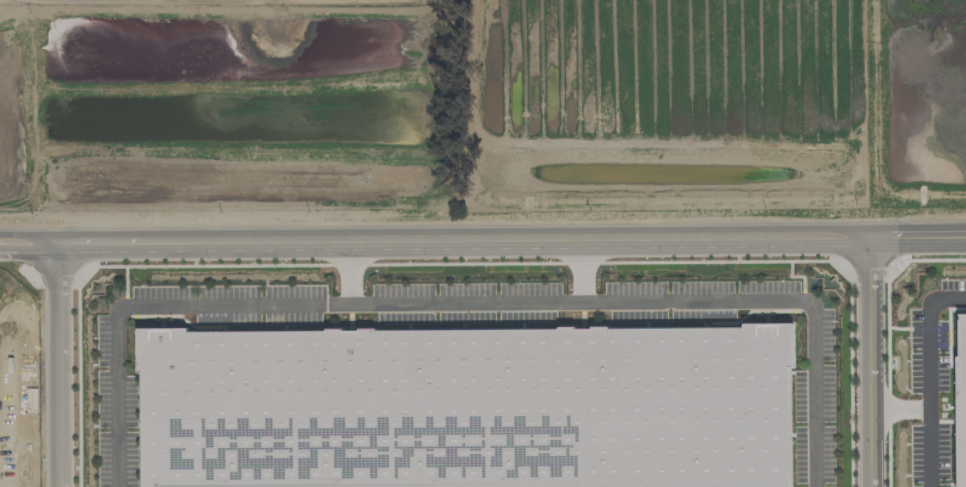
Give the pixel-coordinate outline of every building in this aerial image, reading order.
[(788,367),(792,367),(791,323),(741,323),(741,327),(186,331),(186,328),(137,328),(137,372),(141,372),(142,486),(789,486),(788,367)]
